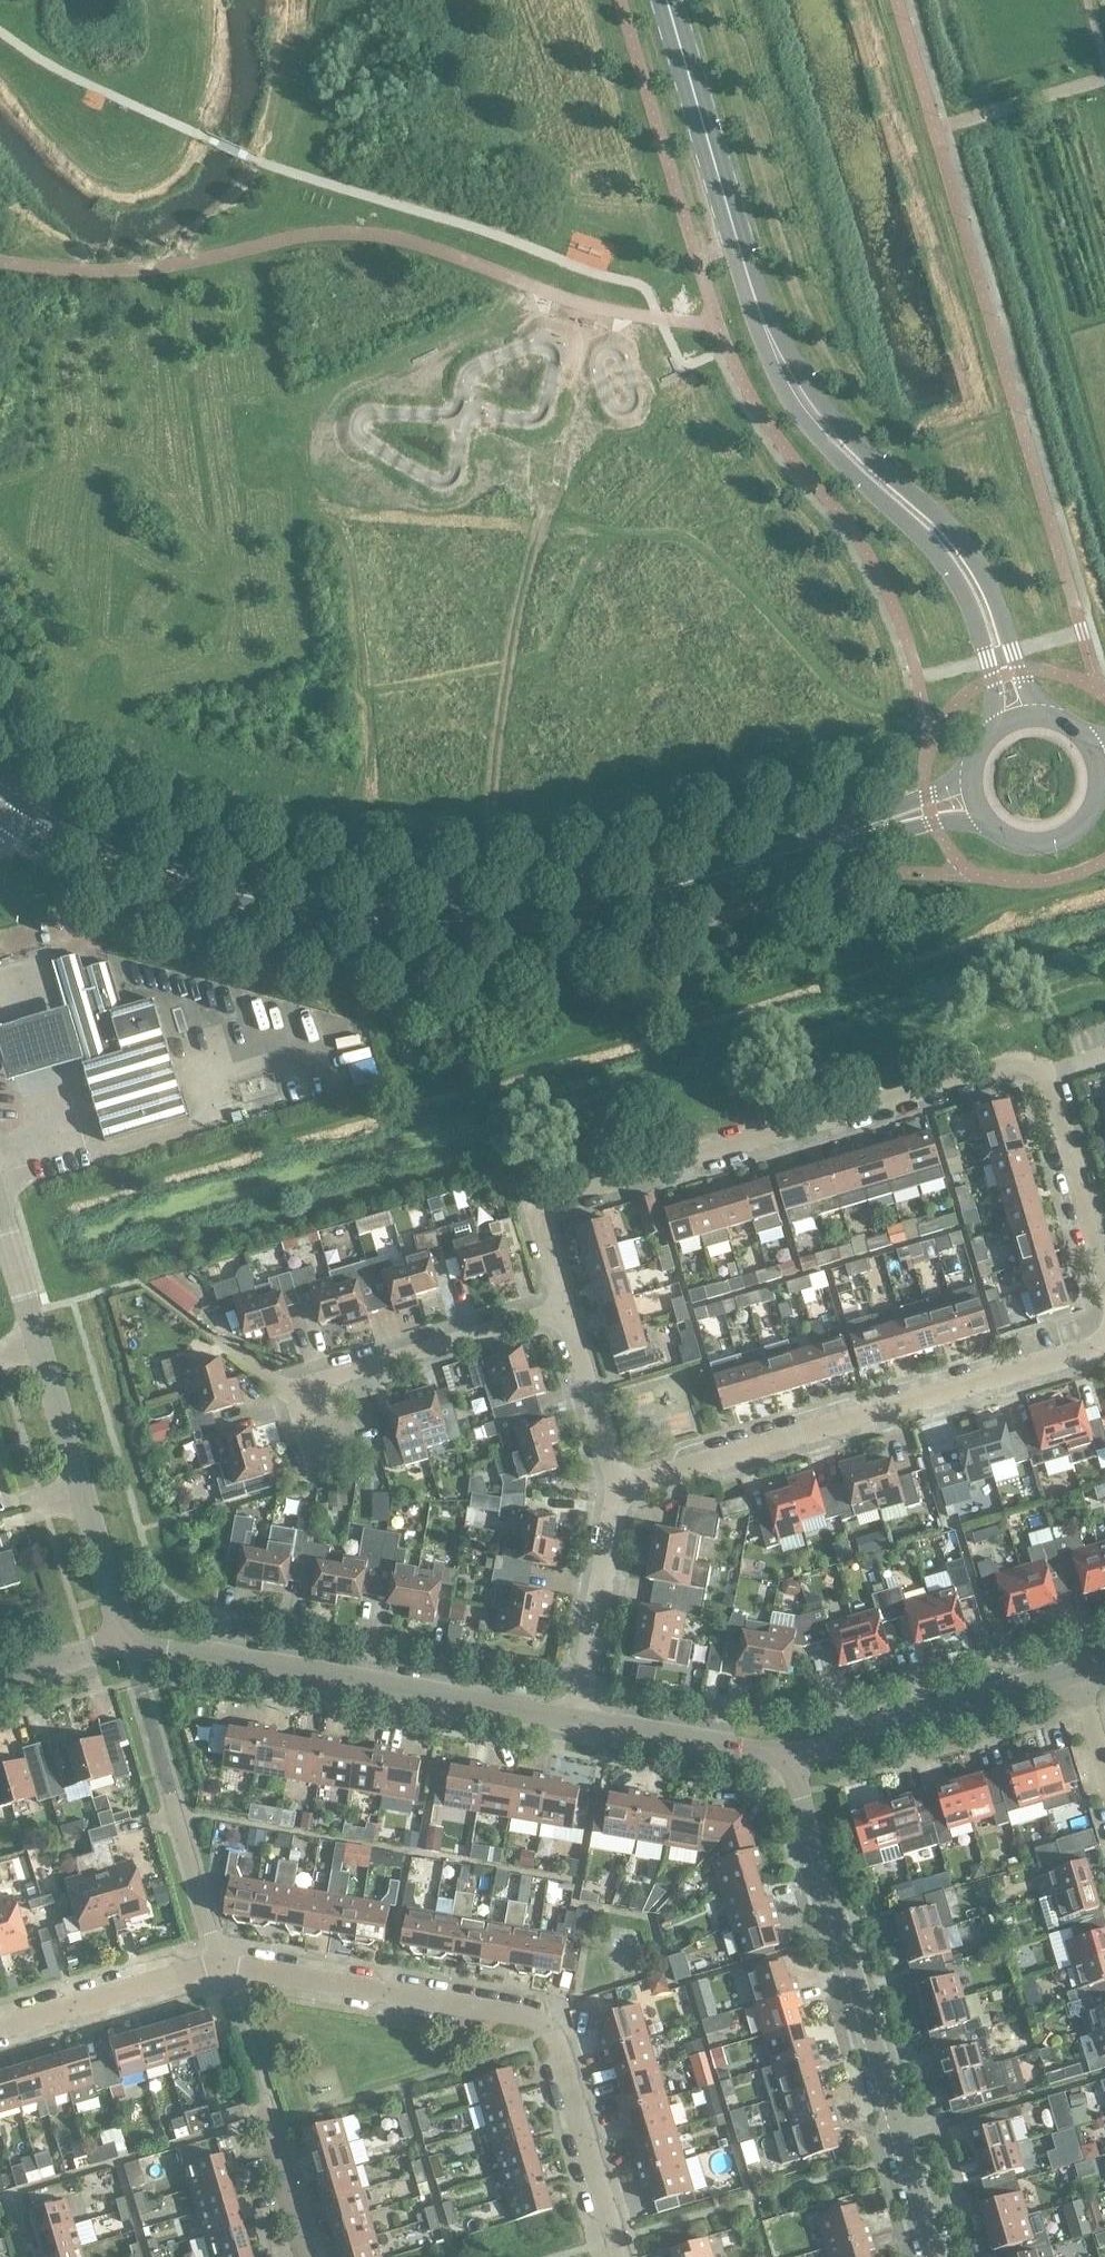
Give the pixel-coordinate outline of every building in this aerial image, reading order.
[(54,963),(63,996),(67,1009),(82,1060),(106,1143),(188,1119),(165,1041),(153,1001),(122,1010),(109,964),(83,971),(79,956),(54,963)] [(7,1082),(51,1069),(82,1060),(67,1009),(35,1018),(0,1029),(0,1058),(7,1082)] [(974,1141),(984,1138),(1017,1128),(1009,1102),(976,1112),(981,1128),(971,1130),(974,1141)] [(1017,1128),(984,1138),(991,1164),(1024,1154),(1017,1128)] [(945,1179),(931,1133),(904,1141),(918,1187),(945,1179)] [(943,1150),(955,1146),(952,1135),(940,1139),(943,1150)] [(918,1187),(904,1141),(879,1148),(893,1195),(918,1187)] [(958,1158),(955,1146),(943,1150),(947,1161),(958,1158)] [(893,1195),(879,1148),(853,1156),(867,1202),(893,1195)] [(1024,1154),(991,1164),(999,1189),(1032,1180),(1024,1154)] [(867,1202),(853,1156),(828,1163),(841,1210),(867,1202)] [(841,1210),(828,1163),(802,1171),(816,1217),(841,1210)] [(802,1171),(776,1179),(789,1225),(816,1217),(802,1171)] [(1032,1180),(999,1189),(1007,1215),(1040,1205),(1032,1180)] [(783,1227),(779,1214),(769,1181),(743,1189),(753,1222),(756,1234),(783,1227)] [(958,1201),(970,1198),(967,1186),(955,1190),(958,1201)] [(753,1222),(743,1189),(717,1196),(727,1229),(753,1222)] [(637,1201),(648,1237),(664,1232),(653,1196),(637,1201)] [(731,1242),(727,1229),(717,1196),(691,1204),(701,1237),(705,1250),(731,1242)] [(970,1198),(958,1201),(962,1212),(973,1209),(970,1198)] [(691,1204),(665,1211),(675,1245),(701,1237),(691,1204)] [(1040,1205),(1007,1215),(1014,1240),(1047,1231),(1040,1205)] [(494,1242),(480,1246),(488,1275),(487,1275),(490,1285),(514,1278),(505,1246),(518,1243),(511,1219),(489,1226),(494,1242)] [(932,1234),(944,1230),(940,1219),(929,1222),(932,1234)] [(464,1282),(487,1275),(488,1275),(480,1246),(473,1220),(458,1224),(436,1231),(442,1254),(455,1250),(464,1282)] [(617,1246),(609,1220),(576,1229),(584,1256),(617,1246)] [(932,1234),(929,1222),(917,1225),(921,1237),(932,1234)] [(904,1229),(877,1237),(881,1249),(908,1241),(904,1229)] [(403,1258),(406,1267),(407,1267),(415,1296),(416,1296),(439,1289),(430,1258),(442,1254),(436,1231),(414,1237),(418,1253),(403,1258)] [(1014,1240),(1022,1266),(1055,1256),(1047,1231),(1014,1240)] [(937,1252),(953,1247),(964,1244),(960,1232),(934,1240),(937,1252)] [(855,1256),(881,1249),(877,1237),(852,1245),(855,1256)] [(974,1252),(985,1249),(982,1238),(970,1241),(974,1252)] [(923,1256),(920,1244),(908,1248),(912,1259),(923,1256)] [(852,1245),(826,1252),(830,1264),(855,1256),(852,1245)] [(624,1272),(617,1246),(584,1256),(591,1281),(624,1272)] [(660,1261),(671,1258),(668,1247),(656,1250),(660,1261)] [(900,1263),(912,1259),(908,1248),(897,1251),(900,1263)] [(985,1249),(974,1252),(977,1264),(989,1260),(985,1249)] [(803,1272),(818,1267),(830,1264),(826,1252),(800,1260),(803,1272)] [(388,1255),(366,1262),(370,1275),(373,1285),(385,1281),(395,1313),(419,1306),(416,1296),(415,1296),(407,1267),(406,1267),(393,1272),(388,1255)] [(1029,1292),(1062,1282),(1055,1256),(1022,1266),(1029,1292)] [(675,1269),(671,1258),(660,1261),(663,1273),(675,1269)] [(857,1263),(860,1274),(872,1271),(868,1259),(857,1263)] [(369,1320),(357,1279),(370,1275),(366,1262),(353,1266),(329,1273),(331,1280),(332,1279),(335,1289),(334,1289),(343,1318),(342,1318),(345,1327),(369,1320)] [(793,1262),(778,1266),(767,1270),(770,1281),(797,1274),(793,1262)] [(849,1278),(860,1274),(857,1263),(846,1266),(849,1278)] [(237,1275),(236,1279),(213,1286),(220,1309),(234,1305),(244,1336),(267,1329),(259,1301),(260,1300),(257,1291),(256,1291),(249,1266),(242,1268),(239,1271),(237,1275)] [(334,1289),(335,1289),(332,1279),(331,1280),(317,1283),(312,1267),(290,1274),(297,1297),(310,1293),(319,1325),(342,1318),(343,1318),(334,1289)] [(767,1270),(756,1273),(741,1277),(745,1289),(770,1281),(767,1270)] [(624,1272),(591,1281),(599,1307),(632,1297),(624,1272)] [(273,1296),(260,1300),(259,1301),(267,1329),(270,1339),(294,1332),(285,1300),(297,1297),(290,1274),(268,1280),(273,1296)] [(741,1277),(716,1285),(719,1296),(745,1289),(741,1277)] [(809,1277),(798,1280),(801,1292),(812,1289),(809,1277)] [(790,1295),(801,1292),(798,1280),(786,1284),(790,1295)] [(1030,1320),(1037,1318),(1070,1308),(1062,1282),(1029,1292),(1021,1294),(1027,1316),(1030,1320)] [(716,1285),(689,1292),(692,1304),(719,1296),(716,1285)] [(989,1332),(976,1286),(950,1294),(963,1340),(989,1332)] [(989,1304),(1000,1300),(997,1289),(985,1292),(989,1304)] [(758,1292),(746,1296),(750,1307),(761,1304),(758,1292)] [(924,1301),(937,1347),(963,1340),(950,1294),(924,1301)] [(738,1310),(750,1307),(746,1296),(735,1299),(738,1310)] [(599,1307),(606,1333),(639,1323),(632,1297),(599,1307)] [(672,1301),(675,1313),(686,1309),(683,1298),(672,1301)] [(937,1347),(924,1301),(898,1309),(902,1322),(912,1355),(937,1347)] [(705,1308),(694,1311),(698,1322),(709,1319),(705,1308)] [(1070,1308),(1037,1318),(1039,1325),(1072,1315),(1070,1308)] [(690,1321),(686,1309),(675,1313),(678,1324),(690,1321)] [(1005,1312),(992,1315),(996,1329),(1009,1325),(1005,1312)] [(810,1323),(817,1347),(827,1380),(853,1372),(844,1339),(828,1344),(821,1320),(810,1323)] [(678,1324),(676,1324),(683,1346),(678,1348),(684,1365),(702,1360),(690,1321),(678,1324)] [(886,1363),(912,1355),(902,1322),(877,1330),(886,1363)] [(606,1333),(614,1359),(619,1375),(658,1364),(655,1352),(647,1348),(639,1323),(606,1333)] [(860,1370),(886,1363),(877,1330),(850,1337),(860,1370)] [(801,1388),(792,1355),(789,1346),(788,1341),(762,1349),(776,1395),(801,1388)] [(789,1346),(792,1355),(801,1388),(827,1380),(817,1347),(801,1352),(799,1343),(789,1346)] [(475,1390),(501,1382),(501,1381),(530,1373),(529,1372),(523,1349),(468,1365),(475,1390)] [(736,1357),(750,1403),(776,1395),(762,1349),(736,1357)] [(189,1395),(198,1392),(198,1391),(227,1383),(227,1382),(220,1359),(189,1369),(185,1356),(161,1363),(168,1385),(184,1380),(189,1395)] [(736,1357),(710,1364),(724,1411),(750,1403),(736,1357)] [(489,1400),(495,1422),(519,1415),(515,1403),(546,1394),(539,1369),(529,1372),(530,1373),(501,1381),(501,1382),(505,1396),(489,1400)] [(236,1380),(227,1382),(227,1383),(198,1391),(198,1392),(202,1406),(186,1410),(193,1433),(216,1426),(212,1413),(243,1404),(236,1380)] [(442,1419),(435,1393),(433,1387),(409,1394),(412,1404),(421,1433),(426,1449),(462,1438),(455,1415),(442,1419)] [(1034,1427),(1021,1431),(1030,1461),(1031,1466),(1069,1455),(1066,1444),(1057,1412),(1058,1411),(1055,1401),(1029,1409),(1034,1427)] [(421,1433),(412,1404),(389,1411),(398,1442),(385,1446),(392,1469),(429,1458),(426,1449),(421,1433)] [(693,1404),(668,1408),(671,1430),(696,1426),(693,1404)] [(1066,1444),(1069,1455),(1072,1465),(1097,1458),(1095,1453),(1104,1450),(1104,1433),(1101,1419),(1087,1423),(1082,1404),(1058,1411),(1057,1412),(1066,1444)] [(501,1435),(508,1457),(508,1458),(551,1445),(551,1446),(561,1443),(554,1419),(522,1428),(519,1415),(495,1422),(484,1426),(488,1439),(501,1435)] [(1030,1461),(1021,1431),(1008,1435),(1002,1417),(977,1424),(980,1434),(990,1467),(991,1466),(1014,1460),(1016,1465),(1030,1461)] [(467,1419),(457,1422),(460,1432),(470,1429),(467,1419)] [(149,1427),(154,1442),(171,1437),(167,1422),(149,1427)] [(220,1438),(216,1426),(193,1433),(203,1469),(219,1464),(220,1465),(229,1462),(229,1461),(258,1453),(258,1452),(251,1429),(220,1438)] [(956,1441),(958,1450),(930,1458),(940,1490),(967,1482),(968,1484),(994,1477),(991,1466),(990,1467),(980,1434),(956,1441)] [(502,1494),(526,1495),(527,1478),(558,1469),(551,1446),(551,1445),(508,1458),(508,1457),(496,1461),(503,1485),(502,1494)] [(267,1449),(258,1452),(258,1453),(229,1461),(229,1462),(220,1465),(224,1478),(217,1480),(224,1502),(247,1496),(243,1483),(275,1474),(267,1449)] [(831,1487),(840,1516),(854,1512),(853,1507),(876,1500),(877,1500),(867,1468),(868,1467),(865,1457),(839,1465),(845,1483),(831,1487)] [(892,1460),(868,1467),(867,1468),(877,1500),(876,1500),(879,1510),(904,1503),(905,1508),(920,1504),(919,1501),(926,1499),(921,1482),(918,1483),(917,1478),(912,1479),(911,1475),(898,1479),(892,1460)] [(787,1480),(790,1490),(791,1490),(800,1522),(801,1522),(824,1515),(826,1521),(840,1516),(831,1487),(818,1491),(813,1472),(787,1480)] [(327,1490),(328,1506),(347,1505),(347,1489),(339,1489),(327,1490)] [(791,1490),(790,1490),(766,1497),(771,1516),(758,1520),(766,1549),(781,1545),(779,1540),(804,1533),(801,1522),(800,1522),(791,1490)] [(390,1495),(374,1494),(374,1508),(390,1508),(390,1495)] [(524,1512),(526,1495),(502,1494),(500,1508),(499,1518),(515,1521),(513,1536),(522,1538),(523,1537),(552,1542),(556,1518),(524,1512)] [(746,1497),(719,1505),(724,1520),(751,1512),(746,1497)] [(1055,1500),(1043,1504),(1045,1511),(1057,1507),(1055,1500)] [(656,1528),(652,1554),(695,1562),(700,1537),(715,1540),(718,1525),(719,1517),(717,1514),(683,1508),(679,1532),(656,1528)] [(261,1593),(263,1583),(268,1553),(267,1553),(253,1551),(256,1534),(253,1534),(255,1520),(236,1517),(229,1555),(242,1557),(237,1589),(261,1593)] [(272,1526),(267,1553),(268,1553),(263,1583),(287,1587),(292,1555),(306,1557),(308,1543),(310,1533),(272,1526)] [(965,1531),(969,1545),(983,1541),(979,1527),(965,1531)] [(387,1605),(411,1609),(412,1609),(417,1580),(419,1570),(404,1567),(407,1551),(397,1549),(399,1536),(386,1533),(384,1547),(380,1571),(393,1573),(387,1605)] [(1097,1546),(1084,1549),(1080,1534),(1054,1542),(1063,1571),(1076,1567),(1084,1596),(1104,1590),(1104,1574),(1097,1546)] [(497,1557),(494,1570),(524,1576),(526,1563),(558,1568),(562,1543),(552,1542),(523,1537),(522,1538),(520,1552),(503,1549),(502,1558),(497,1557)] [(1032,1565),(1020,1568),(1033,1611),(1058,1603),(1049,1575),(1063,1571),(1054,1542),(1027,1550),(1032,1565)] [(317,1569),(313,1592),(311,1602),(336,1606),(338,1596),(337,1596),(342,1567),(342,1566),(328,1564),(331,1547),(308,1543),(306,1557),(304,1567),(317,1569)] [(343,1557),(342,1566),(342,1567),(337,1596),(338,1596),(361,1600),(367,1568),(380,1571),(384,1547),(362,1543),(359,1559),(343,1557)] [(1097,1546),(1104,1574),(1104,1543),(1097,1546)] [(19,1586),(9,1553),(0,1556),(0,1591),(19,1586)] [(695,1562),(652,1554),(647,1580),(676,1585),(674,1599),(704,1604),(711,1565),(695,1562)] [(1033,1611),(1020,1568),(1008,1572),(1006,1567),(998,1564),(993,1565),(992,1560),(977,1564),(986,1594),(1000,1590),(1008,1618),(1033,1611)] [(412,1609),(411,1609),(409,1619),(434,1623),(444,1567),(434,1566),(433,1572),(419,1570),(417,1580),(412,1609)] [(928,1595),(941,1638),(966,1631),(958,1602),(971,1598),(962,1569),(948,1573),(952,1588),(928,1595)] [(524,1576),(494,1570),(492,1584),(497,1585),(496,1594),(493,1608),(500,1609),(510,1611),(539,1617),(549,1619),(553,1594),(522,1589),(524,1576)] [(874,1595),(884,1592),(881,1584),(872,1587),(874,1595)] [(916,1645),(941,1638),(928,1595),(904,1602),(900,1587),(886,1591),(894,1621),(908,1617),(916,1645)] [(881,1625),(894,1621),(886,1591),(884,1592),(874,1595),(871,1595),(876,1610),(852,1618),(865,1660),(890,1653),(881,1625)] [(733,1608),(735,1597),(728,1596),(723,1600),(722,1606),(733,1608)] [(642,1607),(638,1633),(682,1640),(686,1616),(701,1618),(704,1604),(674,1599),(672,1612),(642,1607)] [(452,1604),(450,1620),(464,1622),(465,1606),(452,1604)] [(510,1611),(500,1609),(497,1624),(480,1621),(479,1631),(535,1641),(539,1617),(510,1611)] [(840,1668),(865,1660),(852,1618),(828,1625),(823,1609),(809,1614),(818,1643),(831,1639),(840,1668)] [(762,1681),(764,1670),(763,1670),(769,1637),(768,1637),(770,1626),(746,1622),(747,1617),(732,1614),(727,1645),(741,1647),(736,1676),(762,1681)] [(804,1648),(818,1643),(809,1614),(798,1617),(795,1631),(770,1626),(768,1637),(769,1637),(763,1670),(764,1670),(789,1675),(794,1646),(804,1648)] [(462,1628),(450,1626),(446,1647),(459,1649),(462,1628)] [(682,1640),(638,1633),(633,1658),(689,1668),(694,1643),(682,1640)] [(725,1648),(711,1645),(706,1671),(721,1674),(725,1648)] [(639,1667),(636,1683),(653,1686),(656,1669),(639,1667)] [(76,1745),(87,1782),(112,1775),(113,1780),(128,1776),(112,1723),(98,1727),(102,1738),(76,1745)] [(255,1774),(264,1727),(250,1725),(248,1731),(214,1725),(209,1752),(225,1755),(223,1768),(255,1774)] [(278,1730),(264,1727),(255,1774),(287,1779),(294,1739),(277,1736),(278,1730)] [(312,1742),(294,1739),(287,1779),(319,1785),(327,1738),(313,1736),(312,1742)] [(341,1741),(327,1738),(319,1785),(350,1790),(357,1751),(340,1747),(341,1741)] [(87,1782),(76,1745),(51,1753),(48,1742),(35,1746),(50,1799),(64,1795),(63,1789),(87,1782)] [(10,1805),(35,1798),(36,1803),(50,1799),(35,1746),(22,1750),(25,1760),(0,1768),(0,1770),(10,1805)] [(375,1754),(357,1751),(350,1790),(382,1796),(390,1750),(376,1747),(375,1754)] [(404,1752),(390,1750),(382,1796),(414,1802),(421,1762),(403,1759),(404,1752)] [(1055,1754),(1031,1761),(1043,1802),(1067,1795),(1064,1786),(1077,1782),(1074,1772),(1061,1775),(1055,1754)] [(1020,1809),(1043,1802),(1031,1761),(1008,1768),(1014,1789),(1002,1793),(1005,1803),(1017,1800),(1020,1809)] [(434,1805),(445,1807),(477,1813),(485,1766),(471,1764),(470,1770),(441,1765),(434,1805)] [(500,1769),(485,1766),(477,1813),(509,1818),(516,1778),(498,1775),(500,1769)] [(0,1770),(0,1808),(10,1805),(0,1770)] [(960,1782),(972,1823),(995,1816),(999,1829),(1011,1825),(1005,1803),(1002,1793),(995,1771),(960,1782)] [(533,1782),(516,1778),(509,1818),(540,1824),(549,1777),(534,1775),(533,1782)] [(549,1777),(540,1824),(573,1830),(580,1790),(562,1786),(563,1780),(549,1777)] [(939,1844),(940,1847),(952,1843),(948,1830),(972,1823),(960,1782),(936,1789),(936,1791),(924,1794),(939,1844)] [(593,1833),(636,1841),(644,1794),(630,1792),(629,1798),(600,1793),(593,1833)] [(658,1797),(644,1794),(636,1841),(667,1846),(674,1806),(657,1803),(658,1797)] [(912,1796),(888,1803),(900,1844),(903,1854),(939,1844),(924,1794),(912,1798),(912,1796)] [(109,1812),(105,1797),(92,1801),(97,1816),(109,1812)] [(692,1809),(674,1806),(667,1846),(700,1852),(702,1836),(722,1840),(740,1820),(731,1812),(708,1807),(708,1805),(693,1803),(692,1809)] [(852,1815),(861,1846),(867,1869),(904,1858),(903,1854),(900,1844),(888,1803),(864,1810),(865,1811),(852,1815)] [(268,1808),(266,1823),(282,1825),(284,1811),(268,1808)] [(100,1829),(113,1825),(109,1812),(97,1816),(100,1829)] [(313,1816),(304,1814),(301,1828),(310,1829),(313,1816)] [(740,1820),(722,1840),(727,1858),(712,1863),(721,1894),(760,1883),(755,1866),(762,1864),(758,1850),(756,1850),(749,1828),(740,1820)] [(113,1825),(87,1833),(90,1846),(91,1846),(111,1840),(117,1838),(113,1825)] [(342,1836),(359,1839),(361,1829),(344,1826),(342,1836)] [(266,1831),(250,1828),(247,1845),(263,1848),(266,1831)] [(442,1840),(428,1838),(426,1851),(440,1853),(442,1840)] [(405,1839),(403,1847),(417,1849),(419,1842),(405,1839)] [(113,1846),(111,1840),(91,1846),(93,1854),(105,1898),(139,1888),(132,1861),(114,1866),(109,1847),(113,1846)] [(341,1872),(343,1862),(346,1845),(337,1843),(332,1870),(341,1872)] [(346,1845),(343,1862),(369,1867),(372,1850),(346,1845)] [(291,1851),(289,1860),(299,1862),(300,1852),(291,1851)] [(1042,1876),(1046,1875),(1052,1896),(1093,1885),(1086,1861),(1082,1862),(1079,1851),(1038,1863),(1042,1876)] [(250,1926),(258,1883),(242,1880),(237,1868),(239,1854),(230,1852),(227,1866),(224,1877),(231,1878),(225,1915),(233,1917),(233,1919),(237,1924),(250,1926)] [(71,1907),(105,1898),(93,1854),(76,1859),(74,1864),(77,1877),(64,1881),(71,1907)] [(521,1868),(533,1870),(535,1856),(523,1854),(521,1868)] [(409,1874),(422,1877),(425,1859),(412,1857),(409,1874)] [(278,1924),(286,1877),(288,1863),(279,1861),(275,1886),(258,1883),(250,1926),(264,1929),(269,1925),(270,1923),(278,1924)] [(565,1861),(563,1875),(576,1877),(578,1864),(565,1861)] [(289,1933),(303,1935),(311,1892),(293,1889),(298,1864),(288,1863),(286,1877),(278,1924),(286,1926),(286,1928),(289,1933)] [(16,1872),(18,1879),(27,1876),(26,1869),(16,1872)] [(327,1895),(311,1892),(303,1935),(319,1938),(320,1934),(321,1932),(330,1933),(336,1897),(338,1886),(341,1872),(332,1870),(327,1895)] [(342,1942),(356,1945),(363,1901),(346,1898),(351,1874),(341,1872),(338,1886),(336,1897),(330,1933),(339,1935),(338,1937),(342,1942)] [(498,1872),(495,1888),(507,1890),(509,1874),(498,1872)] [(523,1876),(518,1903),(528,1905),(532,1878),(523,1876)] [(976,1876),(955,1885),(961,1899),(982,1890),(976,1876)] [(459,1878),(456,1892),(465,1894),(468,1880),(459,1878)] [(380,1904),(363,1901),(356,1945),(369,1947),(374,1944),(375,1941),(384,1943),(390,1906),(396,1907),(400,1882),(390,1881),(388,1895),(380,1904)] [(573,1885),(563,1883),(562,1890),(572,1892),(573,1885)] [(765,1900),(760,1883),(721,1894),(731,1925),(776,1912),(772,1898),(765,1900)] [(414,1955),(427,1957),(435,1914),(418,1911),(414,1899),(416,1885),(407,1884),(402,1909),(408,1910),(401,1946),(411,1948),(410,1950),(414,1955)] [(1068,1918),(1071,1929),(1099,1920),(1096,1909),(1100,1908),(1093,1885),(1052,1896),(1059,1920),(1068,1918)] [(105,1898),(111,1918),(116,1933),(117,1932),(126,1930),(123,1921),(147,1914),(139,1888),(105,1898)] [(976,1894),(981,1909),(994,1905),(990,1891),(976,1894)] [(455,1955),(461,1919),(463,1908),(465,1894),(456,1892),(452,1917),(435,1914),(427,1957),(441,1960),(446,1956),(447,1954),(455,1955)] [(585,1893),(583,1902),(599,1905),(600,1895),(585,1893)] [(41,1898),(43,1907),(56,1903),(54,1894),(41,1898)] [(463,1908),(461,1919),(455,1955),(463,1957),(463,1959),(466,1964),(480,1967),(487,1923),(471,1920),(475,1896),(465,1894),(463,1908)] [(20,1923),(12,1896),(0,1900),(0,1928),(20,1923)] [(628,1909),(641,1912),(646,1899),(631,1896),(628,1909)] [(896,1917),(902,1940),(943,1928),(936,1905),(927,1907),(924,1896),(896,1905),(899,1916),(896,1917)] [(30,1911),(43,1907),(41,1898),(28,1902),(30,1911)] [(63,1924),(66,1936),(79,1932),(79,1934),(108,1925),(106,1919),(111,1918),(105,1898),(71,1907),(74,1916),(61,1920),(63,1924)] [(507,1965),(516,1917),(518,1903),(509,1902),(504,1926),(487,1923),(480,1967),(494,1969),(499,1965),(499,1963),(507,1965)] [(519,1973),(533,1976),(540,1933),(523,1930),(525,1919),(528,1905),(518,1903),(516,1917),(507,1965),(516,1966),(515,1968),(519,1973)] [(675,1908),(661,1915),(666,1924),(679,1916),(675,1908)] [(575,1928),(573,1938),(583,1940),(588,1912),(578,1910),(577,1914),(575,1928)] [(557,1935),(540,1933),(533,1976),(546,1978),(551,1975),(552,1972),(561,1974),(567,1937),(573,1938),(575,1928),(577,1914),(567,1912),(565,1926),(557,1935)] [(776,1912),(731,1925),(740,1957),(779,1945),(774,1928),(780,1926),(776,1912)] [(1003,1946),(994,1915),(982,1919),(991,1949),(1003,1946)] [(953,1948),(984,1944),(980,1916),(949,1921),(953,1948)] [(1072,1966),(1104,1956),(1104,1931),(1102,1931),(1099,1920),(1071,1929),(1074,1940),(1065,1942),(1072,1966)] [(5,1956),(28,1949),(20,1923),(0,1928),(0,1957),(5,1956)] [(54,1927),(58,1940),(67,1938),(66,1936),(63,1924),(54,1927)] [(902,1940),(906,1951),(909,1964),(913,1963),(917,1974),(945,1966),(941,1955),(950,1952),(943,1928),(902,1940)] [(46,1929),(37,1932),(41,1945),(50,1943),(46,1929)] [(126,1930),(117,1932),(123,1950),(134,1947),(129,1929),(126,1930)] [(9,1968),(5,1956),(0,1957),(0,1971),(9,1968)] [(75,1956),(65,1959),(68,1969),(78,1966),(75,1956)] [(1091,1998),(1104,1994),(1104,1956),(1072,1966),(1079,1990),(1088,1987),(1091,1998)] [(745,1974),(754,2006),(800,1992),(795,1979),(789,1980),(784,1963),(745,1974)] [(916,1986),(923,2010),(964,1998),(957,1974),(948,1977),(945,1966),(917,1974),(920,1985),(916,1986)] [(669,1991),(666,1983),(664,1975),(647,1980),(652,1997),(669,1992),(669,1991)] [(7,1992),(18,1989),(14,1977),(3,1981),(7,1992)] [(691,1984),(696,2002),(711,1997),(706,1980),(691,1984)] [(1037,1991),(1024,1994),(1027,2009),(1040,2006),(1037,1991)] [(804,2006),(800,1992),(754,2006),(763,2036),(802,2025),(797,2008),(804,2006)] [(1086,2011),(1082,2012),(1089,2037),(1093,2035),(1104,2031),(1104,1994),(1091,1998),(1095,2009),(1086,2011)] [(979,2029),(983,2028),(980,2016),(970,2019),(964,1998),(923,2010),(930,2033),(934,2032),(937,2043),(965,2035),(965,2036),(980,2031),(979,2029)] [(603,2050),(648,2037),(639,2005),(600,2017),(605,2035),(599,2037),(603,2050)] [(182,2019),(193,2057),(218,2049),(207,2012),(182,2019)] [(702,2020),(707,2038),(726,2033),(720,2015),(702,2020)] [(182,2019),(157,2026),(168,2064),(193,2057),(182,2019)] [(662,2025),(650,2028),(651,2036),(664,2033),(662,2025)] [(802,2025),(763,2036),(772,2067),(818,2054),(814,2040),(807,2042),(802,2025)] [(168,2064),(157,2026),(133,2034),(144,2071),(168,2064)] [(986,2039),(988,2039),(991,2038),(988,2026),(983,2028),(979,2029),(980,2031),(965,2036),(965,2035),(937,2043),(940,2054),(936,2055),(943,2079),(993,2064),(986,2039)] [(1035,2051),(1029,2029),(1015,2032),(1021,2055),(1035,2051)] [(1037,2042),(1047,2049),(1055,2038),(1044,2031),(1037,2042)] [(1093,2035),(1100,2059),(1087,2062),(1090,2073),(1104,2069),(1104,2031),(1093,2035)] [(100,2061),(108,2089),(112,2101),(123,2098),(119,2085),(122,2085),(120,2078),(144,2071),(133,2034),(108,2041),(113,2057),(100,2061)] [(614,2062),(619,2079),(657,2068),(648,2037),(603,2050),(607,2064),(614,2062)] [(691,2059),(705,2055),(701,2040),(684,2045),(688,2060),(691,2059)] [(95,2093),(108,2089),(100,2061),(87,2065),(82,2048),(57,2056),(68,2093),(72,2107),(97,2099),(95,2093)] [(711,2051),(716,2069),(727,2066),(722,2048),(711,2051)] [(818,2054),(772,2067),(762,2070),(771,2101),(781,2098),(820,2087),(815,2070),(822,2068),(818,2054)] [(704,2088),(714,2085),(705,2055),(691,2059),(700,2089),(704,2088)] [(33,2063),(44,2101),(49,2116),(57,2114),(53,2098),(68,2093),(57,2056),(33,2063)] [(49,2116),(44,2101),(33,2063),(9,2070),(20,2108),(35,2103),(40,2119),(49,2116)] [(943,2079),(947,2090),(950,2103),(954,2102),(957,2112),(1011,2097),(1008,2086),(1007,2086),(1000,2063),(994,2065),(993,2064),(943,2079)] [(1059,2082),(1075,2078),(1071,2067),(1058,2071),(1059,2075),(1058,2079),(1059,2082)] [(657,2068),(619,2079),(624,2096),(617,2098),(621,2112),(667,2099),(657,2068)] [(0,2073),(0,2114),(20,2108),(9,2070),(0,2073)] [(512,2070),(474,2081),(481,2105),(519,2094),(512,2070)] [(780,2132),(790,2129),(836,2115),(832,2102),(825,2103),(820,2087),(781,2098),(771,2101),(780,2132)] [(1075,2127),(1070,2111),(1065,2092),(1048,2097),(1058,2132),(1075,2127)] [(1069,2096),(1071,2108),(1087,2105),(1085,2093),(1069,2096)] [(525,2117),(519,2094),(481,2105),(488,2128),(525,2117)] [(632,2124),(637,2141),(676,2129),(667,2099),(621,2112),(625,2126),(632,2124)] [(705,2107),(709,2120),(723,2116),(719,2103),(708,2107),(705,2107)] [(968,2133),(975,2156),(1016,2144),(1009,2121),(1022,2117),(1019,2106),(969,2121),(972,2131),(968,2133)] [(210,2116),(214,2129),(243,2121),(240,2107),(210,2116)] [(416,2112),(419,2123),(428,2120),(425,2109),(416,2112)] [(733,2123),(746,2119),(743,2111),(731,2114),(733,2123)] [(410,2126),(407,2115),(398,2117),(401,2128),(410,2126)] [(840,2129),(836,2115),(790,2129),(800,2160),(839,2149),(833,2131),(840,2129)] [(723,2116),(709,2120),(711,2129),(725,2125),(723,2116)] [(532,2140),(525,2117),(488,2128),(494,2151),(532,2140)] [(1091,2122),(1090,2123),(1093,2134),(1104,2129),(1104,2120),(1104,2118),(1091,2122)] [(303,2131),(311,2155),(348,2144),(341,2120),(303,2131)] [(431,2131),(428,2120),(419,2123),(422,2134),(431,2131)] [(200,2123),(186,2127),(189,2137),(203,2133),(200,2123)] [(414,2137),(410,2126),(401,2128),(404,2139),(414,2137)] [(750,2126),(734,2129),(737,2143),(753,2140),(750,2126)] [(189,2137),(186,2127),(173,2131),(176,2140),(189,2137)] [(635,2160),(639,2173),(685,2160),(676,2129),(637,2141),(642,2158),(635,2160)] [(68,2143),(76,2170),(89,2166),(85,2153),(81,2139),(68,2143)] [(539,2163),(532,2140),(494,2151),(501,2174),(539,2163)] [(717,2142),(720,2149),(727,2146),(725,2140),(717,2142)] [(355,2167),(348,2144),(311,2155),(317,2178),(355,2167)] [(986,2179),(989,2190),(1018,2182),(1014,2171),(1023,2168),(1016,2144),(975,2156),(982,2180),(986,2179)] [(85,2153),(89,2166),(117,2158),(113,2145),(85,2153)] [(1099,2158),(1097,2150),(1091,2145),(1081,2148),(1084,2160),(1084,2162),(1099,2158)] [(179,2152),(183,2166),(200,2162),(195,2147),(179,2152)] [(34,2157),(38,2171),(41,2180),(54,2176),(47,2153),(34,2157)] [(190,2191),(227,2180),(220,2155),(200,2162),(183,2166),(190,2191)] [(439,2156),(429,2158),(432,2169),(442,2167),(439,2156)] [(41,2180),(38,2171),(34,2157),(21,2161),(27,2184),(41,2180)] [(697,2202),(685,2160),(639,2173),(643,2187),(650,2185),(658,2214),(697,2202)] [(131,2190),(145,2186),(137,2161),(124,2165),(131,2190)] [(411,2163),(414,2174),(424,2172),(421,2161),(411,2163)] [(501,2174),(508,2197),(546,2186),(539,2163),(501,2174)] [(362,2190),(355,2167),(317,2178),(324,2201),(362,2190)] [(442,2167),(432,2169),(436,2180),(445,2178),(442,2167)] [(427,2183),(424,2172),(414,2174),(418,2185),(427,2183)] [(0,2177),(0,2187),(10,2185),(7,2175),(0,2177)] [(234,2203),(227,2180),(190,2191),(196,2214),(234,2203)] [(1018,2182),(989,2190),(981,2192),(984,2203),(980,2204),(987,2228),(1028,2216),(1018,2182)] [(553,2210),(546,2186),(508,2197),(515,2221),(553,2210)] [(369,2213),(362,2190),(324,2201),(331,2224),(369,2213)] [(142,2193),(132,2195),(136,2206),(145,2204),(142,2193)] [(1086,2213),(1098,2209),(1094,2197),(1082,2201),(1083,2201),(1082,2201),(1086,2213)] [(118,2212),(127,2209),(124,2198),(114,2201),(118,2212)] [(35,2236),(73,2225),(66,2201),(28,2212),(35,2236)] [(446,2215),(455,2213),(452,2202),(443,2204),(446,2215)] [(203,2237),(241,2226),(234,2203),(196,2214),(203,2237)] [(145,2204),(136,2206),(139,2217),(148,2215),(145,2204)] [(817,2218),(826,2249),(871,2236),(867,2222),(861,2224),(855,2206),(817,2218)] [(428,2221),(437,2218),(434,2207),(425,2210),(428,2221)] [(130,2220),(127,2209),(118,2212),(121,2223),(130,2220)] [(375,2236),(369,2213),(331,2224),(338,2247),(375,2236)] [(458,2224),(455,2213),(446,2215),(449,2226),(458,2224)] [(1000,2256),(1016,2256),(1029,2253),(1026,2242),(1035,2240),(1028,2216),(987,2228),(994,2252),(998,2251),(1000,2256)] [(441,2229),(437,2218),(428,2221),(431,2232),(441,2229)] [(1092,2234),(1088,2220),(1068,2226),(1072,2240),(1092,2234)] [(73,2225),(35,2236),(41,2256),(49,2256),(80,2248),(73,2225)] [(241,2226),(203,2237),(209,2256),(219,2256),(248,2249),(241,2226)] [(338,2247),(340,2256),(382,2256),(375,2236),(338,2247)] [(871,2236),(826,2249),(828,2256),(870,2256),(869,2252),(875,2250),(871,2236)] [(146,2242),(149,2253),(159,2250),(155,2239),(146,2242)] [(708,2239),(671,2250),(673,2256),(713,2256),(708,2239)] [(138,2244),(128,2247),(131,2256),(135,2256),(141,2255),(138,2244)] [(775,2256),(788,2256),(783,2246),(773,2248),(775,2256)] [(49,2256),(82,2256),(80,2248),(49,2256)] [(248,2249),(219,2256),(250,2256),(248,2249)]
